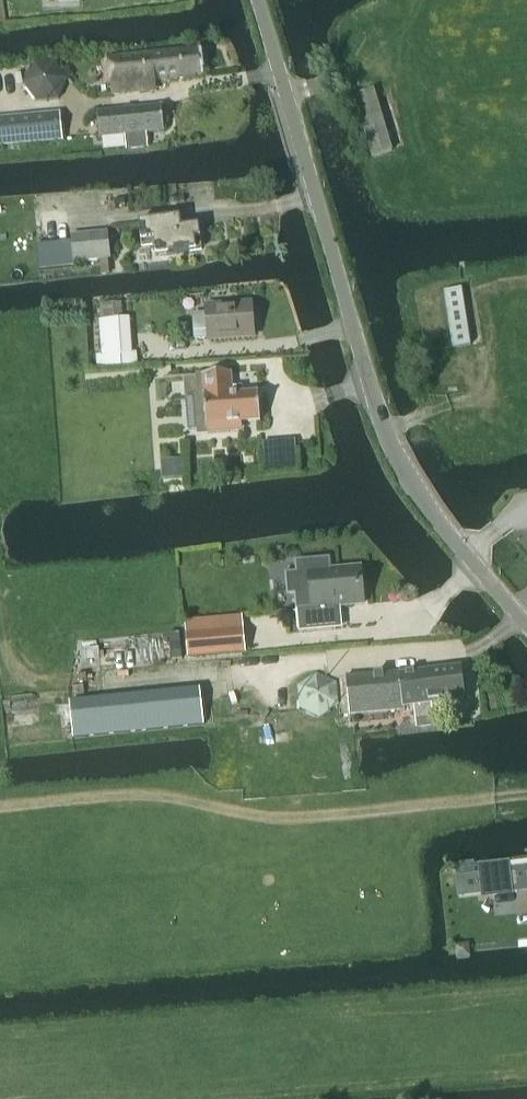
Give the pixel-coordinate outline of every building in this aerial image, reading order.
[(157,90),(156,82),(204,76),(200,49),(108,60),(112,96),(149,93),(149,91),(157,90)] [(59,101),(68,80),(55,61),(34,63),(23,85),(36,103),(59,101)] [(374,92),(357,97),(374,155),(391,150),(374,92)] [(98,115),(97,115),(100,141),(124,137),(126,152),(146,149),(145,146),(146,145),(148,145),(147,137),(165,135),(164,130),(161,107),(98,115)] [(0,119),(0,146),(63,140),(60,114),(0,119)] [(155,245),(156,256),(202,251),(199,227),(181,229),(180,218),(139,223),(142,247),(155,245)] [(107,235),(70,238),(72,262),(74,262),(109,259),(107,235)] [(462,290),(446,293),(454,348),(471,345),(462,290)] [(103,356),(99,357),(100,368),(96,368),(96,370),(138,367),(137,353),(132,354),(129,320),(123,320),(122,303),(110,303),(99,304),(100,322),(103,356)] [(207,308),(207,314),(192,315),(194,341),(209,340),(254,337),(252,306),(207,308)] [(184,377),(186,400),(193,400),(196,438),(242,435),(242,432),(241,423),(259,422),(259,407),(258,394),(236,396),(236,389),(231,389),(230,374),(184,377)] [(296,575),(284,576),(286,597),(296,597),(296,598),(299,633),(336,630),(342,629),(340,611),(364,609),(363,605),(360,569),(330,571),(329,559),(294,562),(296,575)] [(243,617),(185,621),(187,660),(246,656),(243,617)] [(416,728),(434,726),(432,705),(464,701),(460,668),(401,675),(405,708),(414,707),(416,728)] [(405,708),(401,675),(401,673),(347,677),(350,716),(405,711),(405,708)] [(200,690),(70,703),(70,704),(73,739),(203,726),(200,690)] [(508,862),(477,866),(481,898),(512,894),(508,862)]
